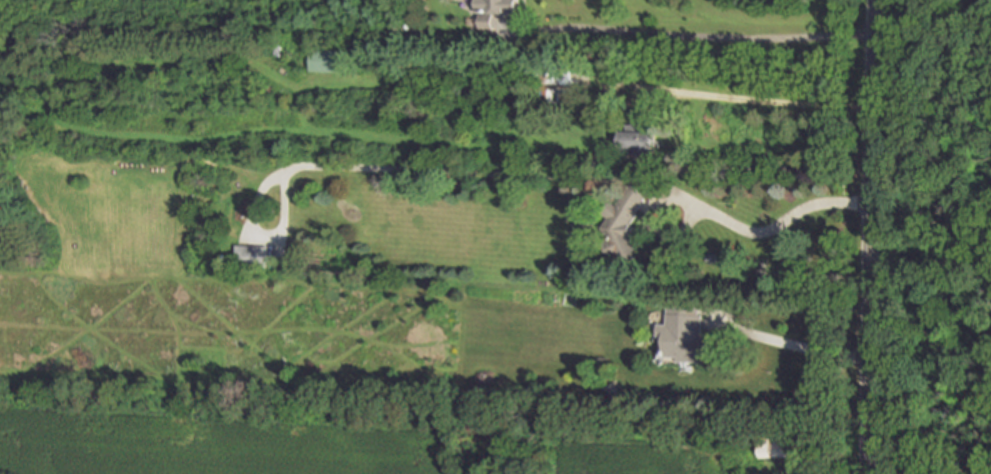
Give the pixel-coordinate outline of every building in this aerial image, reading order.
[(475,8),(475,0),(519,0),(519,10),(505,10),(505,13),(488,12),(488,8),(475,8)] [(393,19),(407,19),(407,31),(393,30),(393,19)] [(310,49),(353,50),(353,71),(310,71),(310,49)] [(634,109),(657,110),(655,150),(653,150),(652,155),(630,154),(630,151),(616,150),(617,137),(623,137),(623,133),(628,133),(628,123),(633,124),(634,109)] [(632,182),(648,195),(637,211),(638,213),(630,224),(632,231),(631,235),(639,254),(622,263),(616,255),(608,259),(601,240),(607,237),(602,226),(608,217),(602,212),(610,200),(617,204),(632,182)] [(237,265),(238,243),(270,245),(269,267),(237,265)] [(714,352),(708,352),(708,363),(678,361),(678,357),(664,356),(664,337),(658,337),(659,324),(667,324),(667,311),(702,313),(701,333),(715,333),(714,352)] [(795,452),(774,453),(762,453),(761,435),(773,435),(773,434),(794,434),(795,452)]
